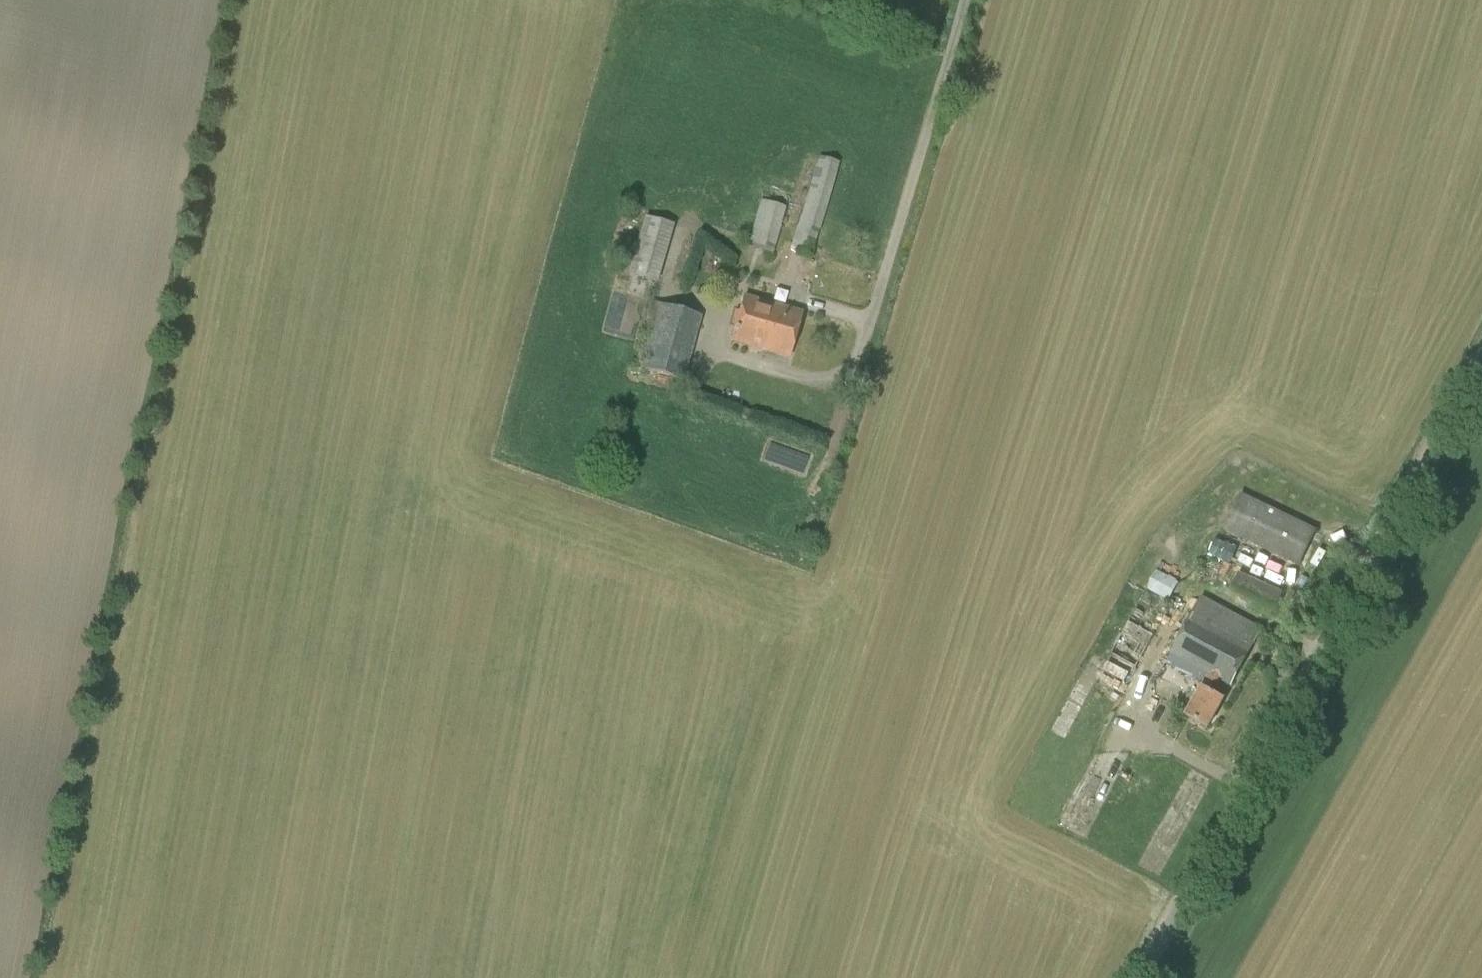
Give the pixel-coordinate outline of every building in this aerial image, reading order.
[(811,256),(838,163),(818,157),(791,250),(811,256)] [(773,253),(785,207),(760,200),(747,246),(773,253)] [(634,255),(628,274),(657,283),(663,263),(634,255)] [(735,310),(731,324),(736,326),(732,340),(761,348),(790,356),(802,312),(774,304),(745,296),(740,312),(735,310)] [(683,381),(701,316),(651,301),(633,367),(683,381)] [(1297,566),(1315,530),(1241,493),(1223,529),(1297,566)] [(1234,584),(1279,603),(1285,591),(1240,571),(1234,584)] [(1155,573),(1148,587),(1170,598),(1177,584),(1155,573)] [(1232,684),(1262,628),(1202,596),(1172,653),(1210,673),(1187,716),(1208,727),(1224,696),(1215,691),(1224,680),(1232,684)] [(1154,636),(1128,622),(1111,654),(1137,668),(1154,636)]
